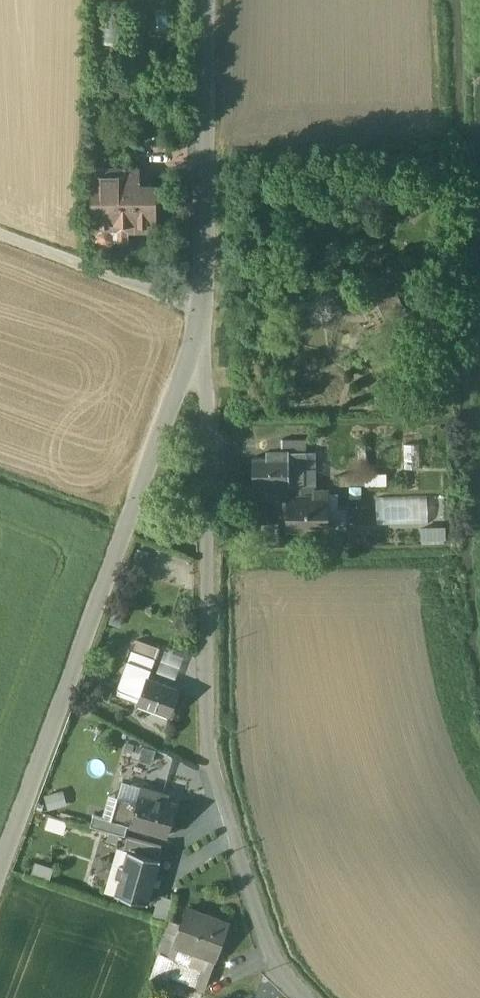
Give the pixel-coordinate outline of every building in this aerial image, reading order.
[(137,171),(96,171),(96,227),(97,227),(97,239),(102,244),(109,244),(114,239),(114,236),(128,236),(128,225),(152,225),(152,187),(137,187),(137,171)] [(421,467),(421,443),(404,443),(405,467),(421,467)] [(313,451),(281,452),(281,457),(251,458),(252,485),(288,485),(303,484),(303,483),(314,483),(313,451)] [(387,474),(365,474),(365,486),(387,485),(387,474)] [(303,483),(303,484),(288,485),(288,498),(314,497),(314,490),(314,483),(303,483)] [(314,490),(314,497),(288,498),(289,529),(326,528),(326,490),(314,490)] [(430,497),(378,498),(378,524),(430,523),(430,497)] [(423,525),(423,539),(447,540),(447,526),(423,525)] [(159,647),(138,639),(133,650),(155,659),(159,647)] [(133,650),(132,650),(128,662),(151,670),(155,659),(133,650)] [(151,670),(128,662),(117,689),(139,697),(146,678),(147,679),(151,670)] [(147,679),(146,678),(139,697),(138,701),(170,713),(179,691),(147,679)] [(164,793),(141,786),(141,787),(122,782),(118,797),(136,802),(130,824),(167,835),(176,803),(162,799),(164,793)] [(118,797),(117,797),(111,819),(130,824),(136,802),(118,797)] [(162,846),(127,836),(123,850),(127,851),(128,849),(158,858),(162,846)] [(158,858),(128,849),(127,851),(123,864),(120,863),(115,878),(119,879),(115,894),(148,903),(161,859),(158,858)] [(168,916),(172,896),(159,894),(155,913),(168,916)] [(228,924),(186,908),(180,924),(174,943),(175,943),(176,941),(193,947),(193,950),(215,958),(216,958),(228,924)] [(193,947),(176,941),(175,943),(174,943),(180,924),(168,920),(156,953),(159,954),(152,977),(162,981),(162,980),(169,976),(170,976),(170,974),(178,977),(201,985),(201,986),(205,987),(206,984),(205,984),(209,973),(209,974),(215,958),(193,950),(193,947)]
